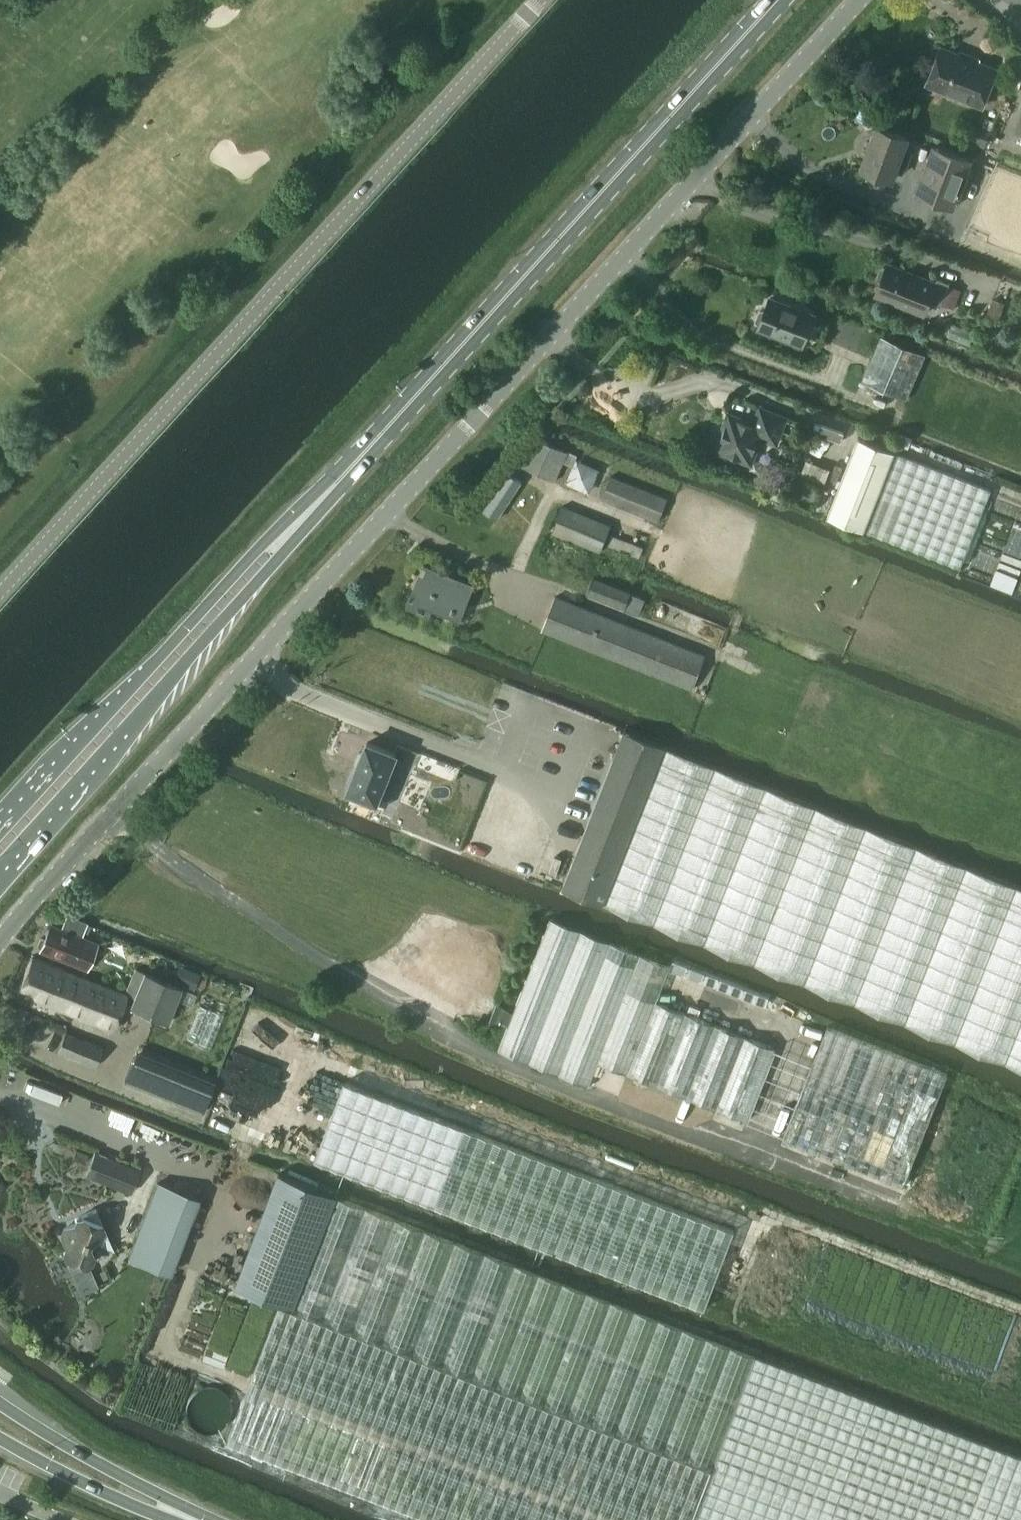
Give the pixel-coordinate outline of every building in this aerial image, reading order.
[(998,68),(942,46),(927,83),(983,105),(998,68)] [(970,125),(965,139),(985,146),(990,132),(970,125)] [(878,126),(863,168),(892,178),(898,162),(908,165),(913,152),(903,149),(908,137),(878,126)] [(917,193),(953,207),(971,159),(935,146),(917,193)] [(882,267),(878,277),(881,281),(876,294),(925,313),(930,301),(941,305),(950,282),(938,277),(936,282),(888,263),(887,267),(882,267)] [(759,328),(803,344),(815,314),(771,297),(766,310),(760,310),(757,320),(760,324),(759,328)] [(993,298),(985,319),(997,324),(1006,303),(993,298)] [(926,353),(881,336),(863,381),(909,399),(926,353)] [(747,419),(729,412),(720,435),(718,434),(712,450),(736,460),(737,457),(752,463),(762,438),(764,438),(769,425),(782,430),(787,417),(761,406),(756,420),(748,417),(747,419)] [(564,461),(573,465),(578,455),(535,435),(521,465),(556,480),(564,461)] [(858,437),(827,517),(864,532),(959,568),(990,489),(895,452),(858,437)] [(602,497),(659,521),(668,498),(612,475),(602,497)] [(553,531),(602,550),(612,524),(564,505),(553,531)] [(608,543),(640,556),(644,547),(612,534),(608,543)] [(415,602),(461,620),(476,583),(429,565),(415,602)] [(594,577),(588,593),(640,614),(647,597),(631,591),(594,576),(594,577)] [(556,596),(543,629),(692,688),(706,654),(556,596)] [(563,886),(660,925),(1020,1068),(1020,887),(625,730),(563,886)] [(357,768),(348,789),(378,801),(387,805),(393,789),(407,757),(406,757),(397,753),(368,741),(366,746),(365,746),(363,752),(359,762),(356,768),(357,768)] [(62,927),(51,924),(45,938),(41,938),(38,944),(41,948),(40,950),(88,968),(98,943),(83,936),(88,924),(66,915),(62,927)] [(599,1061),(740,1118),(770,1043),(659,999),(673,964),(553,916),(500,1048),(590,1084),(599,1061)] [(128,994),(32,956),(18,991),(114,1029),(128,994)] [(198,972),(179,964),(173,979),(191,987),(198,972)] [(134,968),(125,990),(129,992),(136,995),(131,1006),(168,1021),(182,987),(139,969),(134,968)] [(200,1004),(187,1036),(211,1046),(224,1014),(200,1004)] [(783,1135),(902,1183),(947,1073),(826,1025),(783,1135)] [(104,1047),(66,1031),(58,1050),(96,1066),(104,1047)] [(213,1087),(215,1081),(137,1049),(134,1056),(125,1080),(203,1111),(213,1087)] [(316,1156),(316,1158),(369,1179),(435,1204),(562,1252),(627,1276),(642,1282),(706,1307),(735,1229),(465,1126),(345,1081),(316,1156)] [(75,1150),(72,1158),(85,1163),(89,1155),(75,1150)] [(140,1169),(95,1151),(86,1174),(131,1192),(140,1169)] [(228,1440),(440,1519),(1020,1519),(1020,1455),(995,1445),(756,1354),(337,1195),(337,1194),(281,1172),(280,1173),(239,1283),(282,1299),(250,1383),(246,1394),(228,1440)] [(199,1198),(158,1182),(129,1257),(170,1272),(199,1198)] [(64,1228),(61,1234),(66,1245),(64,1250),(72,1270),(82,1292),(97,1286),(87,1264),(92,1261),(94,1255),(92,1249),(96,1237),(100,1245),(115,1251),(96,1209),(77,1217),(75,1223),(64,1228)]
